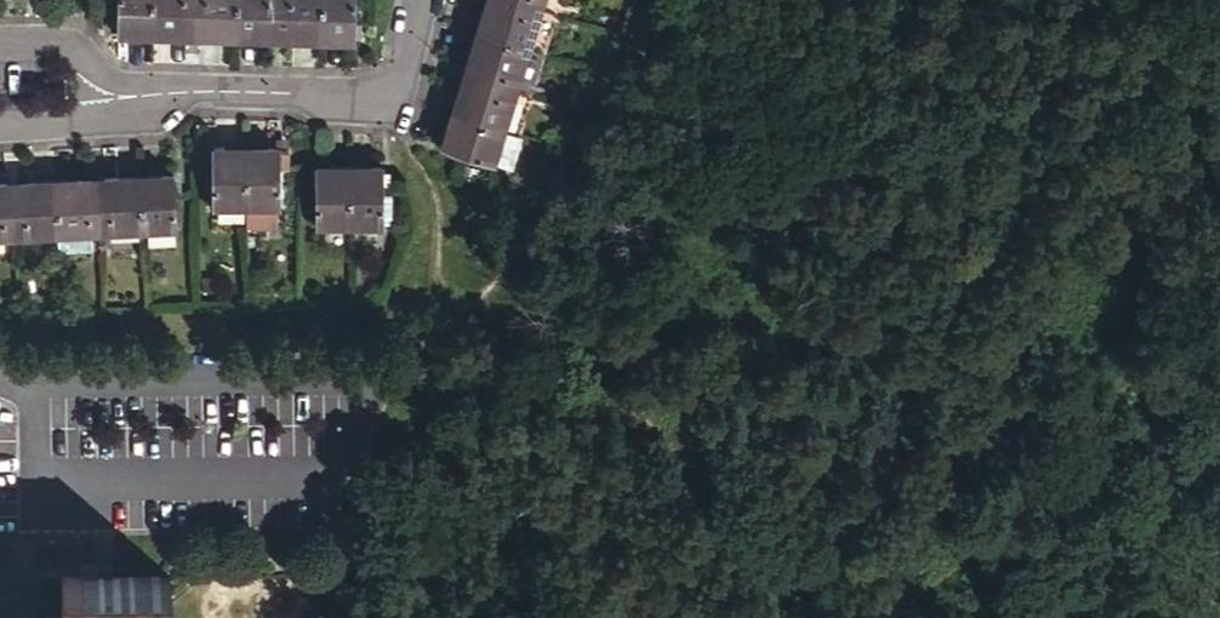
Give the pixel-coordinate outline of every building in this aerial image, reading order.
[(149,35),(150,0),(116,0),(114,34),(149,35)] [(149,35),(190,36),(192,0),(150,0),(149,35)] [(190,36),(234,37),(235,0),(192,0),(190,36)] [(234,37),(276,39),(278,0),(235,0),(234,37)] [(276,39),(319,40),(320,0),(278,0),(276,39)] [(319,40),(352,41),(353,0),(320,0),(319,40)] [(523,0),(487,0),(477,30),(525,46),(538,5),(523,0)] [(477,30),(464,70),(513,85),(525,46),(477,30)] [(513,85),(464,70),(451,110),(500,126),(513,85)] [(489,161),(500,126),(451,110),(440,145),(489,161)] [(245,206),(246,150),(213,150),(212,206),(245,206)] [(278,150),(246,150),(245,206),(277,206),(278,150)] [(346,222),(347,168),(313,168),(314,222),(346,222)] [(380,168),(347,168),(346,222),(380,222),(380,168)] [(140,179),(142,229),(174,227),(172,177),(140,179)] [(99,231),(142,229),(140,179),(96,181),(99,231)] [(55,183),(58,233),(99,231),(96,181),(55,183)] [(14,236),(58,233),(55,183),(12,185),(14,236)] [(14,236),(12,185),(0,185),(0,236),(14,236)] [(170,576),(59,578),(60,617),(171,617),(170,576)]
